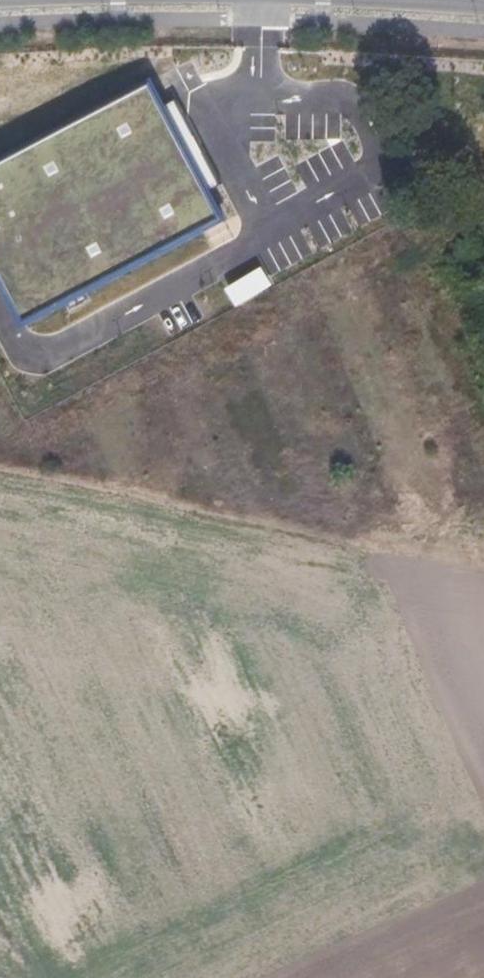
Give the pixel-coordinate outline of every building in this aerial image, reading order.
[(0,161),(0,276),(24,323),(221,219),(152,83),(0,161)]
